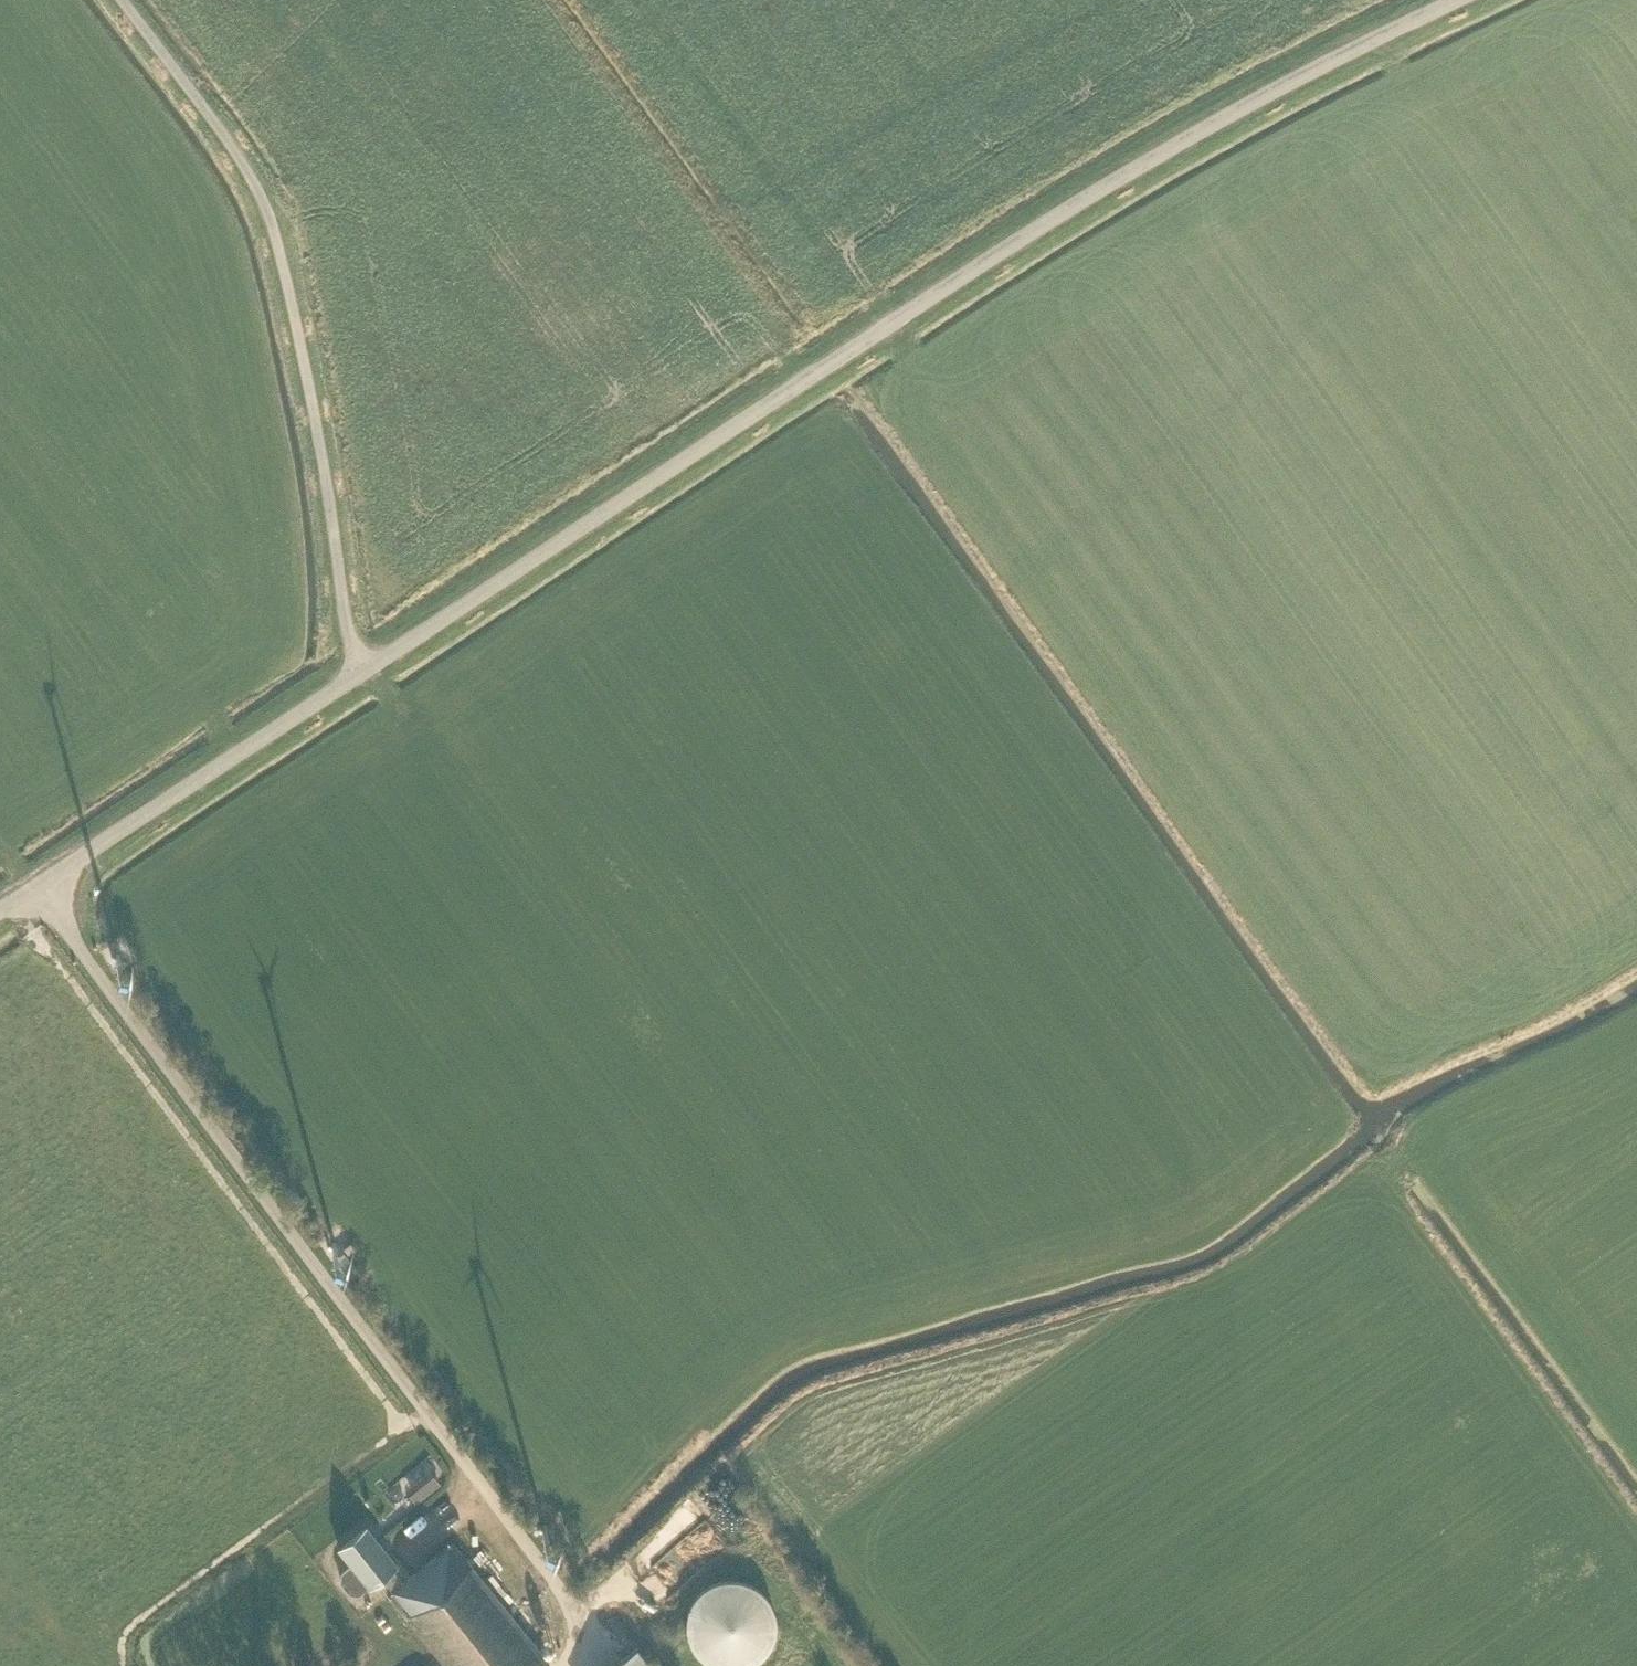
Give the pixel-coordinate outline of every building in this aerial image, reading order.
[(336,1260),(350,1279),(360,1272),(346,1253),(336,1260)] [(430,1470),(420,1479),(430,1491),(440,1483),(430,1470)] [(453,1542),(404,1582),(393,1568),(397,1564),(367,1527),(340,1549),(353,1564),(343,1572),(342,1580),(351,1592),(359,1592),(369,1585),(370,1586),(378,1580),(389,1594),(447,1665),(547,1665),(550,1663),(453,1542)] [(738,1574),(735,1574),(730,1574),(728,1574),(723,1575),(720,1575),(717,1576),(713,1578),(710,1580),(707,1581),(704,1583),(702,1585),(699,1588),(697,1590),(695,1593),(693,1595),(691,1598),(690,1601),(688,1604),(687,1607),(687,1610),(686,1614),(685,1617),(685,1619),(685,1622),(685,1624),(686,1627),(686,1630),(687,1633),(688,1636),(689,1640),(690,1643),(692,1645),(694,1648),(696,1651),(698,1653),(699,1655),(703,1658),(707,1661),(711,1663),(715,1665),(718,1665),(748,1665),(751,1665),(754,1664),(758,1661),(762,1658),(765,1656),(767,1654),(769,1651),(772,1647),(774,1645),(775,1642),(776,1640),(777,1637),(778,1634),(779,1631),(780,1626),(780,1623),(780,1621),(780,1618),(780,1615),(779,1611),(778,1608),(777,1605),(776,1602),(775,1599),(773,1596),(771,1594),(769,1591),(767,1588),(765,1586),(761,1583),(757,1580),(754,1579),(751,1577),(748,1576),(745,1575),(742,1575),(738,1574)] [(638,1647),(613,1665),(652,1665),(638,1647)]
